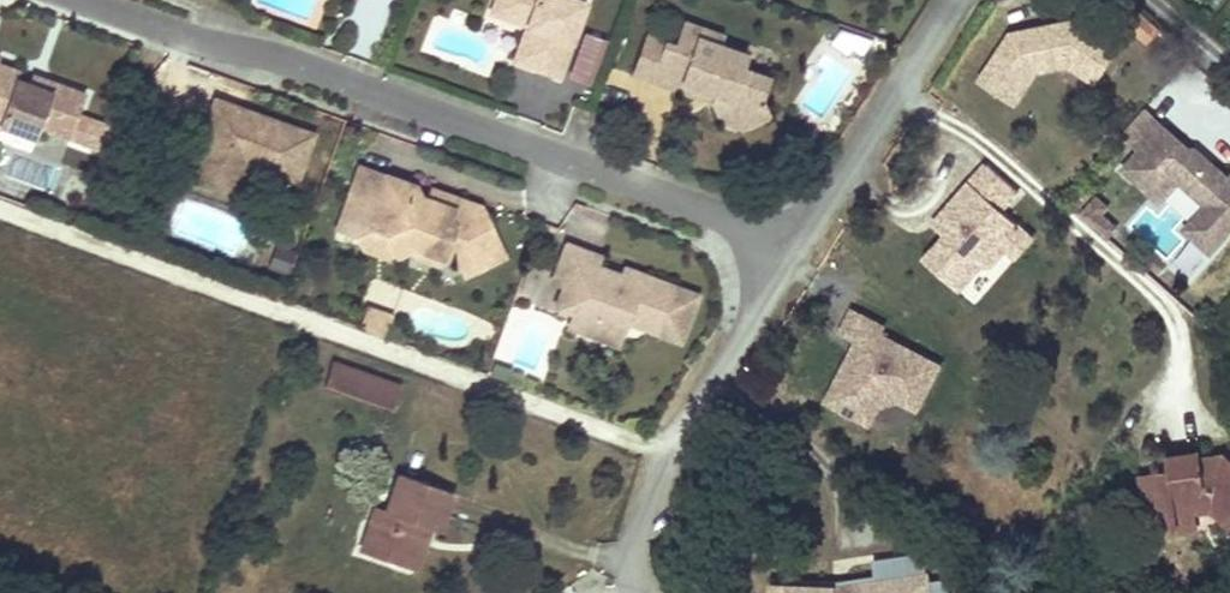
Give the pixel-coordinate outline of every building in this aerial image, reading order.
[(557,74),(584,0),(492,0),(491,3),(527,15),(524,23),(542,29),(529,64),(557,74)] [(524,23),(527,15),(491,3),(489,10),(524,23)] [(659,40),(646,78),(674,88),(677,80),(709,92),(706,100),(715,118),(735,125),(762,112),(766,101),(754,96),(762,75),(735,66),(740,52),(712,42),(715,33),(678,20),(670,44),(659,40)] [(1009,34),(979,81),(1015,104),(1036,71),(1067,65),(1094,82),(1117,47),(1076,20),(1009,34)] [(542,29),(524,23),(512,58),(529,64),(542,29)] [(850,50),(860,35),(839,27),(828,44),(846,56),(850,50)] [(566,75),(593,83),(607,36),(581,28),(566,75)] [(659,40),(641,33),(627,72),(646,78),(659,40)] [(861,57),(873,40),(860,35),(850,50),(861,57)] [(0,56),(0,110),(9,113),(5,125),(42,138),(46,127),(76,137),(92,94),(60,83),(57,90),(35,82),(23,78),(26,70),(4,63),(5,58),(0,56)] [(35,82),(57,90),(60,83),(38,75),(35,82)] [(677,80),(674,88),(706,100),(709,92),(677,80)] [(289,179),(307,129),(208,94),(200,116),(211,120),(207,130),(197,127),(180,174),(213,186),(220,167),(236,173),(240,162),(289,179)] [(1144,109),(1122,134),(1140,150),(1162,124),(1144,109)] [(0,110),(0,123),(5,125),(9,113),(0,110)] [(211,120),(200,116),(197,127),(207,130),(211,120)] [(1124,169),(1162,202),(1180,180),(1207,204),(1186,228),(1213,252),(1229,232),(1229,176),(1210,158),(1206,162),(1162,124),(1124,169)] [(1210,158),(1197,147),(1190,149),(1206,162),(1210,158)] [(341,194),(358,200),(370,168),(353,161),(341,194)] [(945,236),(923,261),(958,292),(980,267),(991,267),(1006,250),(1005,239),(1017,226),(1001,212),(1018,194),(986,165),(943,213),(961,229),(951,241),(945,236)] [(459,269),(486,257),(481,246),(491,241),(473,202),(452,194),(448,205),(422,195),(405,189),(408,182),(370,168),(358,200),(368,204),(361,223),(364,224),(380,230),(389,248),(390,250),(405,243),(406,243),(433,252),(435,253),(436,249),(452,254),(459,269)] [(422,195),(448,205),(452,194),(425,185),(422,195)] [(1106,210),(1096,201),(1092,206),(1102,214),(1106,210)] [(1091,227),(1100,217),(1102,214),(1092,206),(1081,219),(1091,227)] [(1115,230),(1100,217),(1091,227),(1106,240),(1115,230)] [(380,230),(364,224),(357,244),(380,252),(389,248),(380,230)] [(1032,240),(1017,226),(1005,239),(1006,250),(1016,259),(1032,240)] [(481,246),(486,257),(496,251),(491,241),(481,246)] [(673,282),(638,270),(635,279),(621,274),(592,264),(596,253),(564,241),(551,280),(561,284),(554,305),(576,313),(621,329),(624,319),(656,330),(673,282)] [(430,260),(433,252),(406,243),(405,243),(409,252),(430,260)] [(298,253),(277,247),(270,270),(291,277),(298,253)] [(621,274),(635,279),(638,270),(624,265),(621,274)] [(379,331),(387,309),(364,300),(356,323),(379,331)] [(884,330),(851,312),(840,335),(856,343),(862,346),(855,358),(850,356),(825,403),(870,426),(879,408),(899,402),(917,412),(940,367),(881,336),(884,330)] [(617,339),(621,329),(576,313),(582,326),(617,339)] [(855,358),(862,346),(856,343),(850,356),(855,358)] [(396,416),(405,390),(336,366),(327,391),(396,416)] [(1213,459),(1203,460),(1202,454),(1168,457),(1170,474),(1142,478),(1148,530),(1176,527),(1174,517),(1219,514),(1229,523),(1229,463),(1223,457),(1213,459)] [(436,546),(450,508),(398,490),(386,525),(373,520),(357,567),(402,583),(406,571),(416,539),(428,543),(436,546)] [(416,539),(406,571),(417,575),(428,543),(416,539)] [(777,592),(935,592),(935,571),(883,573),(884,586),(853,586),(852,590),(841,589),(842,585),(811,581),(812,576),(780,572),(777,592)]
